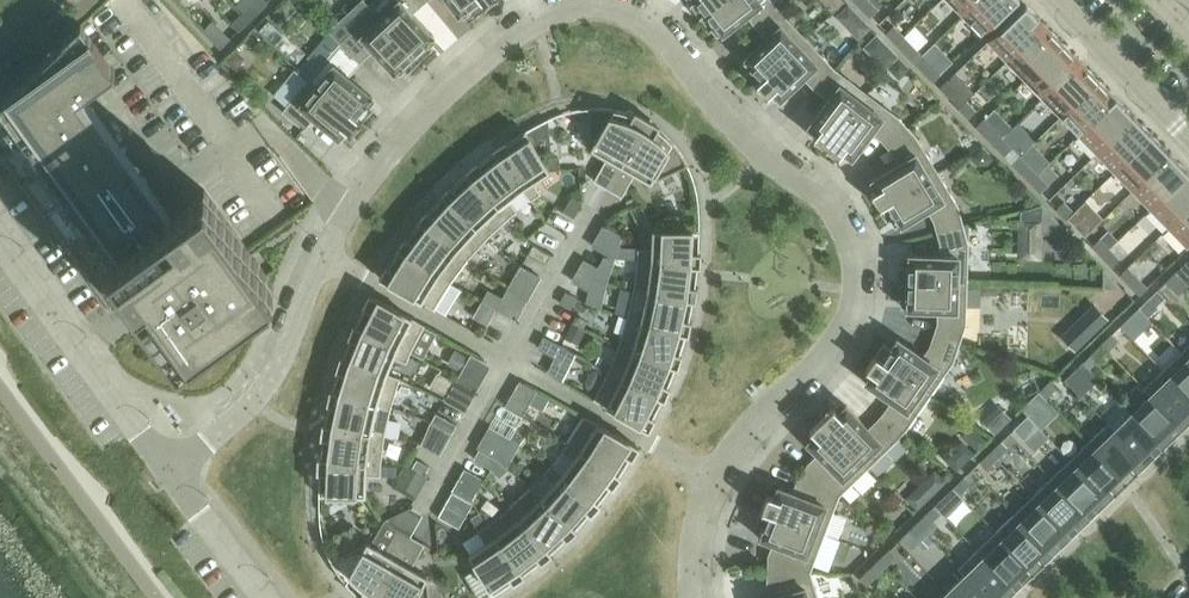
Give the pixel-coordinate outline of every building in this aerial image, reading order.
[(412,12),(425,0),(397,0),(398,1),(381,16),(374,10),(420,60),(432,49),(427,43),(435,36),(412,12)] [(482,0),(448,0),(460,15),(468,9),(473,15),(486,5),(482,0)] [(695,0),(689,5),(699,18),(722,0),(695,0)] [(772,0),(761,0),(760,1),(760,0),(722,0),(699,18),(709,30),(715,26),(722,34),(748,14),(757,26),(778,8),(772,0)] [(845,1),(844,0),(822,0),(833,12),(845,1)] [(869,0),(866,0),(861,5),(871,15),(878,9),(869,0)] [(978,0),(948,0),(963,15),(978,0)] [(1017,0),(978,0),(963,15),(981,34),(1017,0)] [(249,20),(259,10),(252,3),(242,13),(249,20)] [(1007,60),(1045,23),(1026,4),(988,41),(1007,60)] [(849,26),(859,16),(849,5),(839,15),(849,26)] [(756,84),(806,38),(778,8),(757,26),(768,37),(743,60),(751,68),(745,73),(756,84)] [(420,60),(374,10),(344,38),(340,43),(360,61),(363,58),(373,49),(396,73),(403,66),(408,71),(420,60)] [(239,30),(249,20),(242,13),(232,23),(239,30)] [(179,353),(274,284),(205,188),(164,218),(77,98),(116,70),(81,23),(0,101),(0,107),(109,257),(85,274),(113,313),(136,295),(179,353)] [(1025,79),(1063,42),(1045,23),(1007,60),(1025,79)] [(904,36),(894,25),(887,32),(897,42),(904,36)] [(913,46),(904,36),(897,42),(907,52),(913,46)] [(816,88),(834,68),(806,38),(756,84),(768,96),(773,91),(780,99),(805,76),(816,88)] [(889,64),(896,54),(884,41),(875,50),(889,64)] [(1043,97),(1081,60),(1063,42),(1025,79),(1043,97)] [(373,96),(348,75),(360,61),(340,43),(335,47),(309,78),(361,122),(372,109),(366,105),(373,96)] [(932,64),(922,54),(915,61),(925,71),(932,64)] [(1061,116),(1099,79),(1081,60),(1043,97),(1061,116)] [(826,147),(867,93),(834,68),(816,88),(829,98),(809,125),(818,131),(813,137),(826,147)] [(361,122),(309,78),(283,110),(302,127),(303,128),(305,126),(313,116),(339,138),(345,130),(351,134),(361,122)] [(1079,134),(1117,97),(1099,79),(1061,116),(1079,134)] [(966,100),(956,90),(949,97),(959,106),(966,100)] [(908,127),(899,117),(867,93),(826,147),(839,157),(843,151),(852,158),(872,131),(883,139),(888,145),(908,127)] [(1096,153),(1134,116),(1117,97),(1079,134),(1096,153)] [(976,110),(966,100),(959,106),(969,117),(976,110)] [(608,188),(646,120),(647,119),(635,112),(634,114),(625,111),(617,109),(611,108),(605,107),(599,107),(593,107),(587,107),(591,148),(607,157),(594,180),(608,188)] [(1114,171),(1152,134),(1134,116),(1096,153),(1114,171)] [(684,157),(681,153),(677,147),(672,141),(666,135),(662,131),(658,128),(660,126),(647,119),(646,120),(608,188),(622,196),(635,173),(651,182),(688,164),(687,162),(684,157)] [(938,171),(917,137),(908,127),(888,145),(894,151),(901,162),(872,180),(878,189),(871,193),(880,207),(938,171)] [(1002,137),(992,127),(985,134),(995,143),(1002,137)] [(550,170),(522,133),(507,143),(505,141),(494,148),(495,150),(496,149),(532,199),(541,193),(533,181),(550,170)] [(1132,190),(1170,153),(1152,134),(1114,171),(1132,190)] [(1012,147),(1002,137),(995,143),(1005,154),(1012,147)] [(496,149),(495,150),(479,163),(478,162),(467,170),(468,172),(469,171),(509,217),(517,210),(508,199),(522,188),(531,199),(532,199),(496,149)] [(1150,208),(1188,171),(1170,153),(1132,190),(1150,208)] [(1038,174),(1028,164),(1021,171),(1031,180),(1038,174)] [(469,171),(468,172),(453,186),(452,184),(442,194),(443,195),(444,195),(487,237),(509,217),(469,171)] [(959,206),(938,171),(880,207),(888,220),(894,217),(900,226),(929,209),(935,220),(938,231),(964,225),(959,206)] [(1188,207),(1188,172),(1188,171),(1150,208),(1169,227),(1188,207)] [(1048,184),(1038,174),(1031,180),(1041,191),(1048,184)] [(444,195),(443,195),(429,211),(428,209),(418,220),(420,221),(421,220),(468,259),(487,237),(444,195)] [(1073,211),(1064,201),(1057,208),(1067,217),(1073,211)] [(1188,245),(1188,207),(1169,227),(1187,247),(1188,245)] [(1084,221),(1073,211),(1067,217),(1077,228),(1084,221)] [(421,220),(420,221),(407,238),(406,237),(398,247),(399,249),(400,248),(450,282),(468,259),(421,220)] [(967,284),(968,243),(964,225),(938,231),(941,243),(941,256),(907,255),(907,266),(900,266),(899,282),(967,284)] [(699,252),(700,229),(653,229),(653,249),(638,248),(638,259),(698,265),(698,266),(700,266),(701,252),(699,252)] [(1109,248),(1100,238),(1093,245),(1102,254),(1109,248)] [(450,282),(400,248),(399,249),(388,266),(387,265),(380,277),(434,308),(450,282)] [(1119,258),(1109,248),(1102,254),(1113,265),(1119,258)] [(695,286),(698,266),(698,265),(638,259),(634,288),(694,299),(694,300),(696,300),(698,287),(695,286)] [(1188,272),(1188,265),(1186,262),(1176,271),(1182,278),(1188,272)] [(1147,287),(1128,267),(1121,273),(1140,293),(1147,287)] [(1172,288),(1182,278),(1176,271),(1166,281),(1172,288)] [(960,342),(966,324),(967,284),(899,282),(899,298),(906,298),(906,309),(939,310),(939,323),(935,334),(960,342)] [(689,320),(694,300),(694,299),(634,288),(628,317),(686,332),(686,333),(688,334),(691,321),(689,320)] [(425,324),(372,294),(370,293),(364,305),(366,306),(356,325),(355,326),(411,351),(425,324)] [(1145,314),(1155,304),(1149,297),(1139,307),(1145,314)] [(1063,336),(1077,351),(1109,321),(1094,306),(1063,336)] [(1135,324),(1145,314),(1139,307),(1129,317),(1135,324)] [(680,353),(686,333),(686,332),(628,317),(619,345),(676,365),(676,366),(678,367),(682,354),(680,353)] [(411,351),(355,326),(356,325),(354,324),(349,337),(351,337),(343,357),(342,358),(400,378),(400,377),(386,373),(393,356),(406,361),(411,351)] [(1108,350),(1118,340),(1112,333),(1102,343),(1108,350)] [(931,394),(954,361),(960,342),(935,334),(931,346),(924,356),(896,337),(890,346),(884,342),(875,355),(931,394)] [(1098,360),(1108,350),(1102,343),(1091,353),(1098,360)] [(668,386),(676,366),(676,365),(619,345),(608,372),(663,397),(663,398),(665,399),(670,387),(668,386)] [(1181,352),(1180,352),(1187,359),(1169,376),(1188,397),(1188,360),(1181,352)] [(931,394),(875,355),(866,369),(872,373),(865,382),(893,401),(885,411),(882,415),(903,433),(908,427),(931,394)] [(391,406),(400,378),(342,358),(343,357),(341,356),(337,369),(339,370),(333,390),(332,391),(391,406)] [(1071,386),(1082,376),(1075,369),(1065,379),(1071,386)] [(653,417),(663,398),(663,397),(608,372),(594,399),(649,430),(655,418),(653,417)] [(1169,376),(1151,394),(1181,426),(1188,418),(1188,397),(1169,376)] [(1046,397),(1056,387),(1050,381),(1039,390),(1046,397)] [(385,435),(391,406),(332,391),(333,390),(330,389),(327,403),(329,403),(325,423),(325,424),(385,435)] [(1036,407),(1046,397),(1039,390),(1029,400),(1036,407)] [(1181,426),(1151,394),(1132,412),(1163,444),(1181,426)] [(898,439),(903,433),(882,415),(879,419),(869,428),(846,405),(838,412),(833,407),(822,418),(869,467),(898,439)] [(1163,444),(1132,412),(1115,429),(1108,422),(1107,423),(1144,462),(1163,444)] [(639,446),(638,445),(585,415),(569,441),(619,475),(630,457),(632,458),(639,446)] [(1023,432),(1034,422),(1027,415),(1017,425),(1023,432)] [(869,467),(822,418),(810,430),(815,435),(807,442),(819,454),(809,463),(804,472),(839,495),(869,467)] [(381,464),(385,435),(325,424),(325,423),(323,423),(321,437),(323,437),(320,458),(320,459),(381,464)] [(1144,462),(1107,423),(1088,441),(1126,480),(1144,462)] [(619,475),(569,441),(562,450),(573,458),(563,473),(552,464),(551,464),(598,503),(599,502),(611,485),(613,487),(621,476),(619,475)] [(997,458),(1007,448),(1000,441),(990,451),(997,458)] [(1126,480),(1088,441),(1070,459),(1107,498),(1126,480)] [(987,468),(997,458),(990,451),(980,461),(987,468)] [(365,494),(366,474),(380,475),(381,464),(320,459),(320,458),(318,458),(318,471),(320,471),(319,494),(365,494)] [(1107,498),(1070,459),(1051,477),(1089,516),(1107,498)] [(598,503),(551,464),(544,473),(554,482),(542,495),(532,485),(531,486),(575,529),(576,528),(590,512),(591,514),(600,504),(599,502),(598,503)] [(825,533),(839,495),(804,472),(798,480),(793,492),(778,486),(774,496),(767,494),(762,509),(825,533)] [(944,481),(935,472),(907,498),(917,508),(944,481)] [(960,494),(970,484),(964,477),(953,487),(960,494)] [(1089,516),(1051,477),(1033,495),(1070,534),(1089,516)] [(575,529),(531,486),(510,506),(550,552),(551,552),(566,537),(567,539),(577,529),(576,528),(575,529)] [(950,504),(960,494),(953,487),(943,497),(950,504)] [(466,515),(473,503),(453,492),(447,504),(466,515)] [(1070,534),(1033,495),(1014,513),(1052,551),(1070,534)] [(459,527),(466,515),(447,504),(440,515),(459,527)] [(550,552),(510,506),(487,524),(523,574),(523,573),(540,560),(541,562),(552,553),(551,552),(550,552)] [(810,571),(825,533),(762,509),(756,524),(763,527),(759,537),(774,543),(769,555),(769,569),(810,571)] [(923,530),(933,520),(926,513),(916,523),(923,530)] [(1052,551),(1014,513),(996,531),(1033,569),(1052,551)] [(360,597),(375,597),(411,535),(384,520),(371,544),(367,542),(331,559),(333,564),(337,569),(340,574),(343,578),(345,581),(350,585),(354,590),(360,595),(359,597),(360,597)] [(913,539),(923,530),(916,523),(906,533),(913,539)] [(523,574),(487,524),(478,530),(486,542),(469,553),(493,593),(512,580),(513,582),(525,575),(523,573),(523,574)] [(1033,569),(996,531),(977,549),(1015,587),(1033,569)] [(427,576),(411,566),(425,543),(411,535),(375,597),(429,597),(427,576)] [(886,566),(896,556),(889,549),(879,559),(886,566)] [(977,549),(976,550),(983,557),(966,574),(989,597),(1004,597),(1015,587),(977,549)] [(876,575),(886,566),(879,559),(869,569),(876,575)] [(810,571),(769,569),(768,583),(772,596),(765,597),(818,597),(810,571)] [(966,574),(947,592),(953,597),(989,597),(966,574)]
